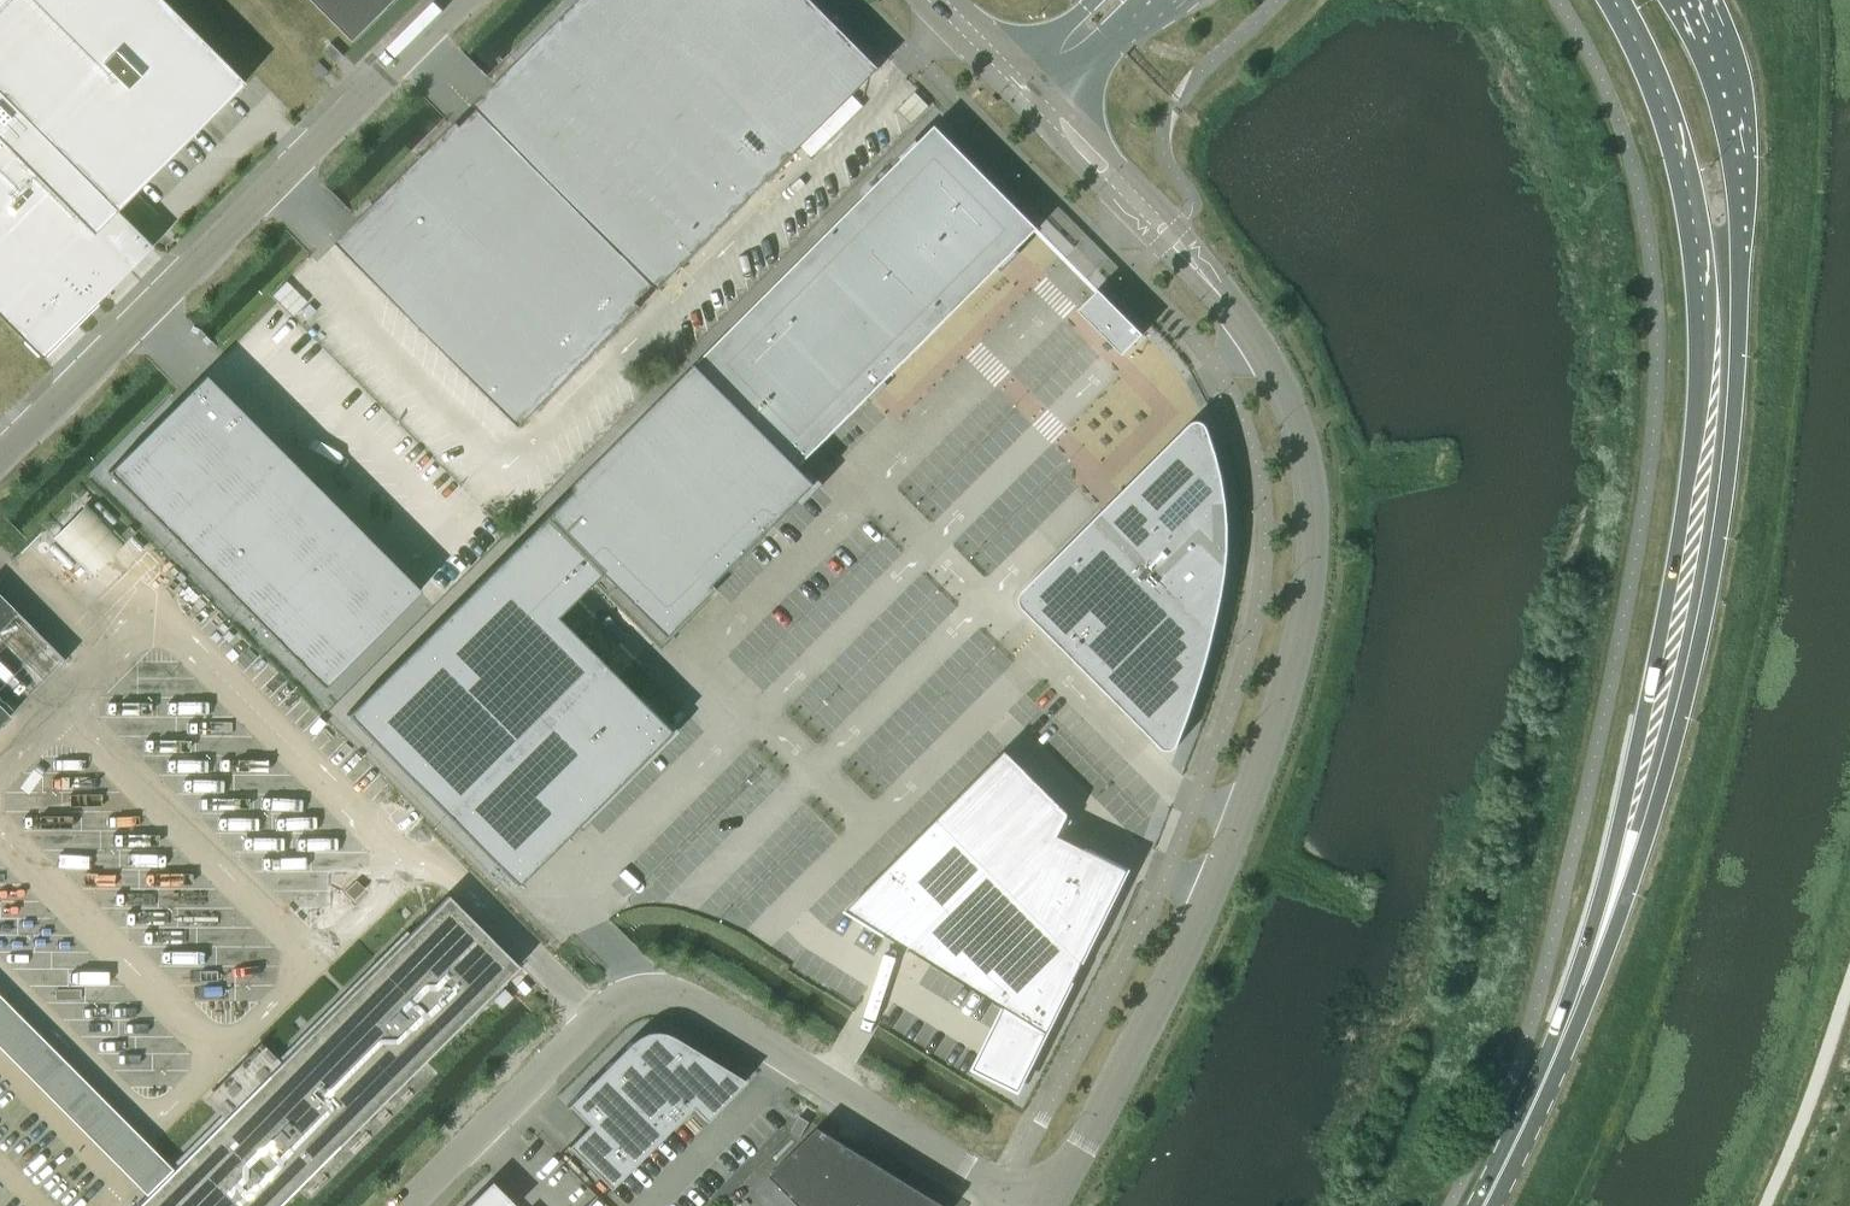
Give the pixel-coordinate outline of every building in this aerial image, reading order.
[(40,359),(75,324),(102,297),(129,270),(151,248),(115,212),(115,211),(243,84),(158,0),(0,0),(0,319),(40,359)] [(355,43),(398,0),(313,0),(355,43)] [(521,426),(604,343),(641,306),(637,302),(655,284),(660,289),(879,67),(811,0),(579,0),(475,105),(479,109),(462,126),(458,122),(420,159),(337,242),(521,426)] [(336,64),(344,56),(338,50),(331,43),(323,51),(336,64)] [(936,126),(346,715),(516,885),(573,828),(577,832),(588,821),(678,732),(639,693),(635,697),(555,617),(599,573),(663,637),(713,587),(766,533),(773,526),(798,501),(802,505),(824,483),(805,464),(801,469),(799,467),(868,398),(871,402),(889,384),(885,381),(999,267),(1002,271),(1021,252),(1018,249),(1038,228),(936,126)] [(1100,290),(1079,310),(1096,327),(1123,354),(1144,334),(1116,306),(1100,290)] [(203,375),(107,472),(322,688),(419,592),(203,375)] [(1021,595),(1020,600),(1021,605),(1023,609),(1162,748),(1165,750),(1170,751),(1175,749),(1178,746),(1180,742),(1192,710),(1208,662),(1220,611),(1227,569),(1229,531),(1224,484),(1209,430),(1207,425),(1202,422),(1197,421),(1192,423),(1104,510),(1023,591),(1021,595)] [(16,613),(0,597),(0,629),(16,613)] [(9,717),(0,707),(0,726),(9,717)] [(1005,755),(850,910),(932,961),(1004,1005),(1006,1006),(976,1068),(1018,1089),(1127,870),(1058,835),(1066,816),(1005,755)] [(518,967),(447,896),(282,1060),(225,1117),(176,1166),(172,1170),(149,1193),(146,1196),(136,1205),(278,1205),(518,967)] [(504,989),(493,1000),(500,1007),(501,1008),(512,998),(511,997),(504,989)] [(567,1146),(610,1188),(691,1107),(705,1121),(745,1081),(672,1037),(646,1033),(630,1042),(566,1107),(567,1107),(568,1106),(588,1125),(567,1146)] [(790,1131),(800,1137),(810,1122),(800,1116),(790,1131)] [(770,1175),(801,1205),(947,1205),(946,1205),(819,1127),(770,1175)] [(489,1184),(477,1196),(476,1196),(466,1205),(511,1205),(489,1184)]
